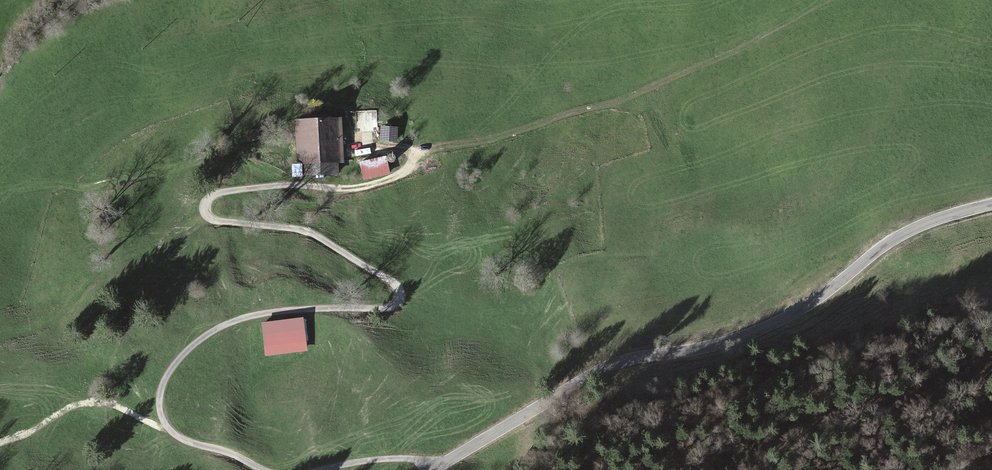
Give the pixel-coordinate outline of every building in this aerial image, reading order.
[(338,120),(292,124),(297,175),(343,171),(338,120)] [(396,125),(382,125),(382,144),(396,144),(396,125)] [(388,162),(360,166),(362,181),(390,177),(388,162)] [(300,318),(259,323),(263,355),(304,350),(300,318)]
